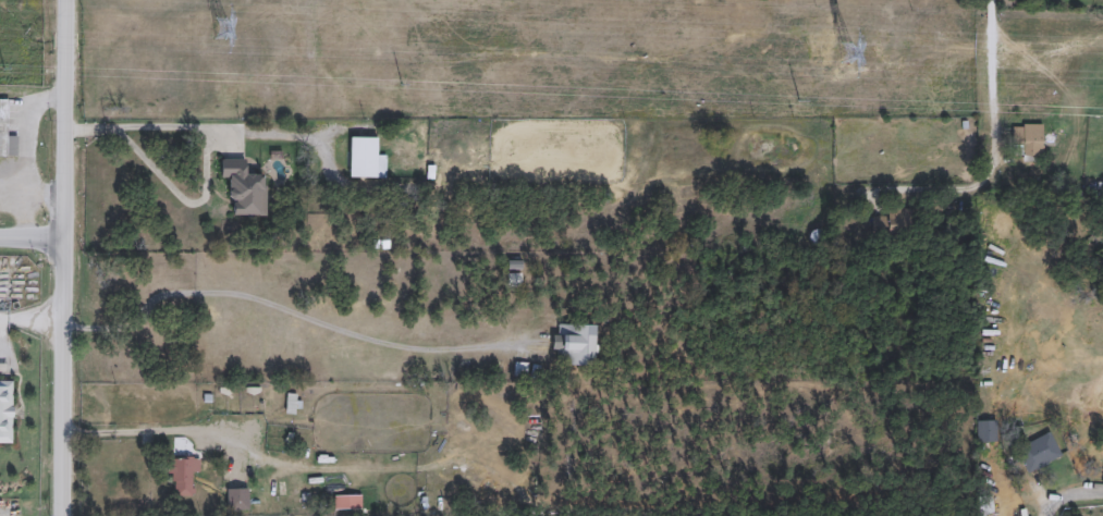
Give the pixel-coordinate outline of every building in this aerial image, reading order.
[(1041,125),(1041,157),(1012,157),(1012,125),(1041,125)] [(375,176),(348,176),(348,137),(375,137),(375,176)] [(506,273),(518,273),(518,286),(506,286),(506,273)] [(593,325),(591,366),(557,365),(557,352),(552,352),(553,324),(593,325)] [(11,444),(0,444),(0,381),(11,381),(11,444)] [(994,422),(994,442),(979,442),(979,422),(994,422)] [(1059,457),(1027,474),(1015,449),(1047,433),(1059,457)] [(171,496),(171,458),(197,458),(197,474),(191,474),(191,496),(171,496)] [(332,495),(360,495),(360,509),(332,509),(332,495)]
